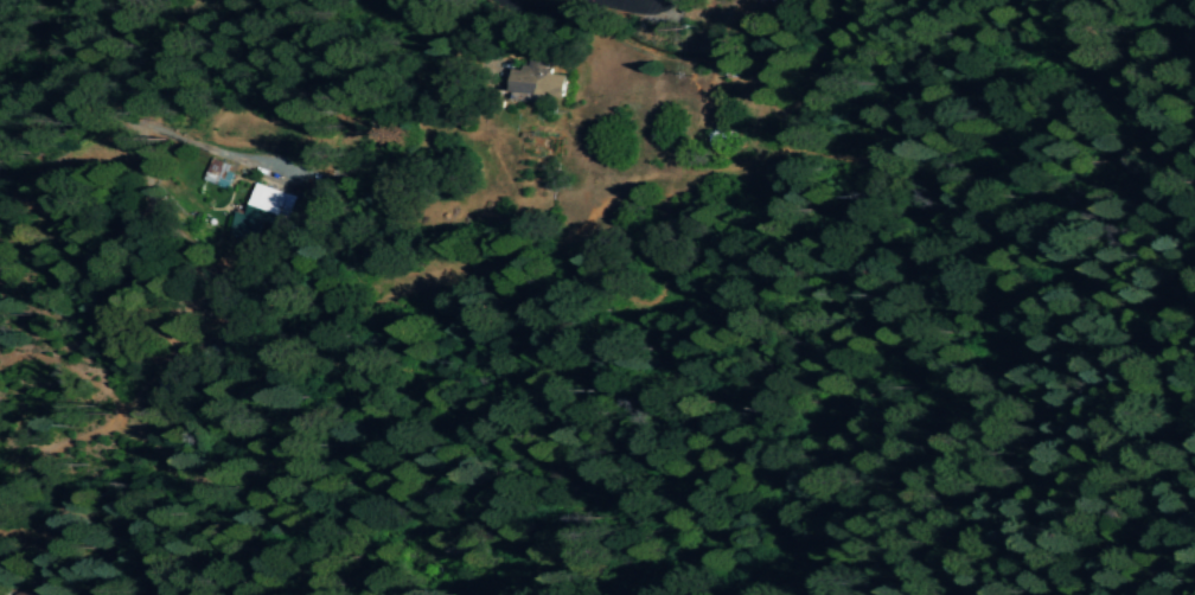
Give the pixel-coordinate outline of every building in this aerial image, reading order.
[(512,67),(509,93),(562,99),(565,73),(512,67)] [(202,182),(226,189),(233,166),(210,159),(202,182)] [(286,228),(296,196),(256,184),(246,214),(236,212),(229,236),(257,245),(264,221),(286,228)]
